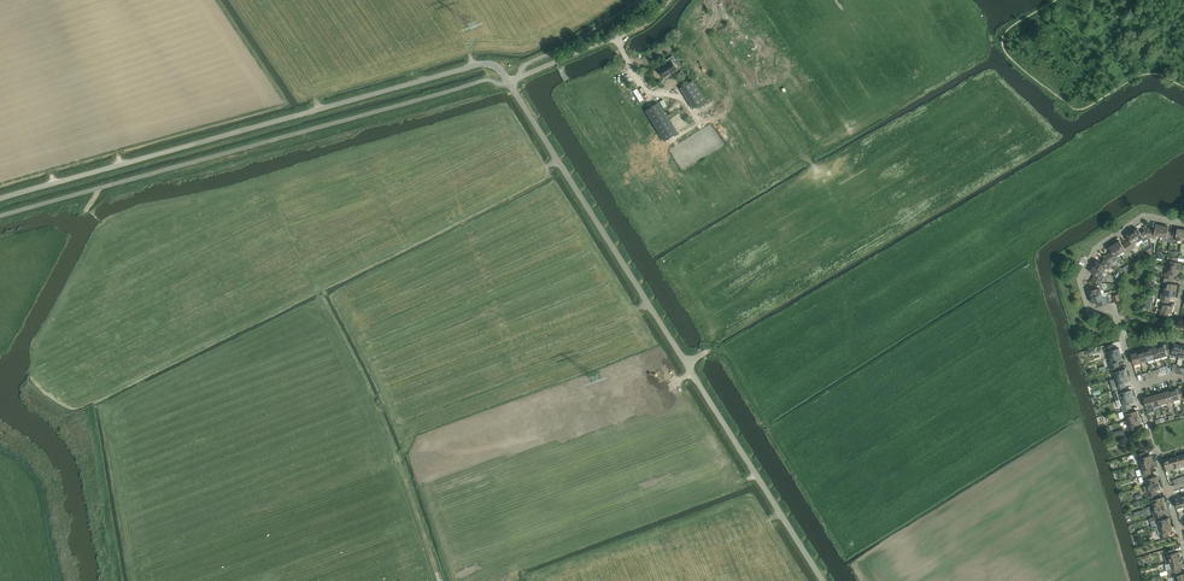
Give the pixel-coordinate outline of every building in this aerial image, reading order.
[(668,63),(658,69),(664,78),(676,70),(671,62),(675,59),(673,56),(666,60),(668,63)] [(705,101),(692,81),(682,87),(695,107),(705,101)] [(658,103),(645,110),(664,141),(677,133),(658,103)] [(1155,229),(1147,228),(1149,238),(1156,239),(1157,236),(1160,237),(1163,226),(1156,225),(1155,229)] [(1163,226),(1160,237),(1164,238),(1164,240),(1171,242),(1172,233),(1168,232),(1169,227),(1163,226)] [(1138,229),(1132,232),(1139,242),(1140,244),(1149,238),(1147,228),(1144,230),(1140,232),(1138,229)] [(1172,233),(1171,242),(1178,243),(1178,240),(1182,241),(1183,230),(1177,229),(1177,233),(1172,233)] [(1130,240),(1126,242),(1131,250),(1140,244),(1139,242),(1132,232),(1127,236),(1130,240)] [(1120,241),(1114,244),(1121,254),(1124,252),(1125,254),(1131,250),(1126,242),(1122,245),(1120,241)] [(1111,252),(1105,256),(1112,263),(1119,258),(1118,256),(1121,254),(1114,244),(1109,248),(1111,252)] [(1097,261),(1094,267),(1104,272),(1106,269),(1108,270),(1112,263),(1105,256),(1101,263),(1097,261)] [(1170,264),(1169,268),(1180,270),(1182,263),(1177,262),(1178,258),(1169,256),(1167,263),(1170,264)] [(1095,275),(1091,282),(1101,283),(1105,276),(1102,275),(1104,272),(1094,267),(1091,272),(1095,275)] [(1166,271),(1164,278),(1174,279),(1175,275),(1179,276),(1180,270),(1169,268),(1169,271),(1166,271)] [(1174,279),(1164,278),(1163,285),(1166,285),(1165,289),(1176,291),(1178,285),(1173,284),(1174,279)] [(1089,291),(1091,297),(1102,294),(1101,290),(1104,290),(1101,283),(1091,282),(1094,290),(1089,291)] [(1162,292),(1160,299),(1170,301),(1170,296),(1175,297),(1176,291),(1165,289),(1164,293),(1162,292)] [(1102,294),(1091,297),(1093,303),(1098,302),(1099,306),(1108,304),(1106,296),(1107,296),(1107,294),(1107,293),(1107,292),(1102,294)] [(1170,301),(1160,299),(1159,307),(1161,310),(1160,314),(1170,316),(1171,312),(1172,313),(1173,306),(1169,305),(1170,301)] [(1169,343),(1158,347),(1161,357),(1170,355),(1169,343)] [(1181,346),(1169,343),(1170,355),(1179,357),(1181,346)] [(1109,354),(1110,357),(1121,354),(1119,348),(1115,349),(1113,345),(1104,348),(1106,355),(1109,354)] [(1158,347),(1151,349),(1154,359),(1161,357),(1158,347)] [(1151,349),(1145,350),(1148,361),(1154,359),(1151,349)] [(1145,350),(1138,352),(1141,363),(1148,361),(1145,350)] [(1141,363),(1138,352),(1131,354),(1134,365),(1141,363)] [(1121,354),(1110,357),(1111,361),(1108,362),(1110,369),(1120,366),(1118,362),(1123,361),(1121,354)] [(1120,366),(1110,369),(1112,376),(1115,375),(1116,378),(1127,375),(1125,369),(1121,370),(1120,366)] [(1127,375),(1116,378),(1117,382),(1115,383),(1117,390),(1126,387),(1124,383),(1129,381),(1127,375)] [(1115,390),(1116,392),(1114,393),(1116,401),(1133,396),(1131,390),(1127,391),(1126,387),(1117,390),(1115,390)] [(1182,387),(1171,390),(1174,401),(1182,399),(1182,387)] [(1171,390),(1164,392),(1167,403),(1174,401),(1171,390)] [(1164,392),(1157,394),(1160,405),(1167,403),(1164,392)] [(1157,394),(1151,396),(1154,407),(1160,405),(1157,394)] [(1133,396),(1116,401),(1118,407),(1121,406),(1123,410),(1132,408),(1130,403),(1135,402),(1133,396)] [(1154,407),(1151,396),(1144,398),(1147,409),(1154,407)] [(1132,408),(1123,410),(1125,417),(1127,416),(1128,420),(1139,417),(1137,411),(1133,412),(1132,408)] [(1139,417),(1128,420),(1129,424),(1127,424),(1129,431),(1138,429),(1137,424),(1141,423),(1139,417)] [(1141,461),(1142,465),(1153,462),(1151,455),(1146,457),(1145,452),(1136,455),(1138,462),(1141,461)] [(1176,457),(1170,459),(1173,469),(1180,468),(1176,457)] [(1170,459),(1164,461),(1167,471),(1173,469),(1170,459)] [(1153,462),(1142,465),(1143,468),(1140,469),(1142,476),(1151,473),(1150,469),(1155,468),(1153,462)] [(1151,473),(1142,476),(1144,483),(1147,482),(1148,486),(1159,482),(1157,476),(1152,477),(1151,473)] [(1159,482),(1148,486),(1149,489),(1146,490),(1148,497),(1157,494),(1156,490),(1161,489),(1159,482)] [(1157,494),(1148,497),(1150,504),(1153,503),(1154,506),(1165,503),(1163,497),(1159,498),(1157,494)] [(1181,496),(1174,498),(1178,509),(1183,507),(1183,506),(1181,496)] [(1165,503),(1154,506),(1155,510),(1152,511),(1154,518),(1163,515),(1162,511),(1167,509),(1165,503)] [(1163,515),(1154,518),(1157,528),(1171,524),(1169,518),(1165,519),(1163,515)] [(1171,524),(1157,528),(1160,539),(1169,536),(1168,532),(1173,530),(1171,524)] [(1166,556),(1165,556),(1167,563),(1170,562),(1181,559),(1179,552),(1175,553),(1173,549),(1165,552),(1166,556)] [(1167,563),(1165,564),(1168,575),(1171,574),(1171,573),(1180,571),(1179,567),(1183,566),(1181,559),(1170,562),(1167,563)] [(1168,575),(1169,578),(1171,578),(1172,580),(1183,580),(1183,574),(1181,574),(1180,571),(1171,573),(1171,574),(1168,575)]
